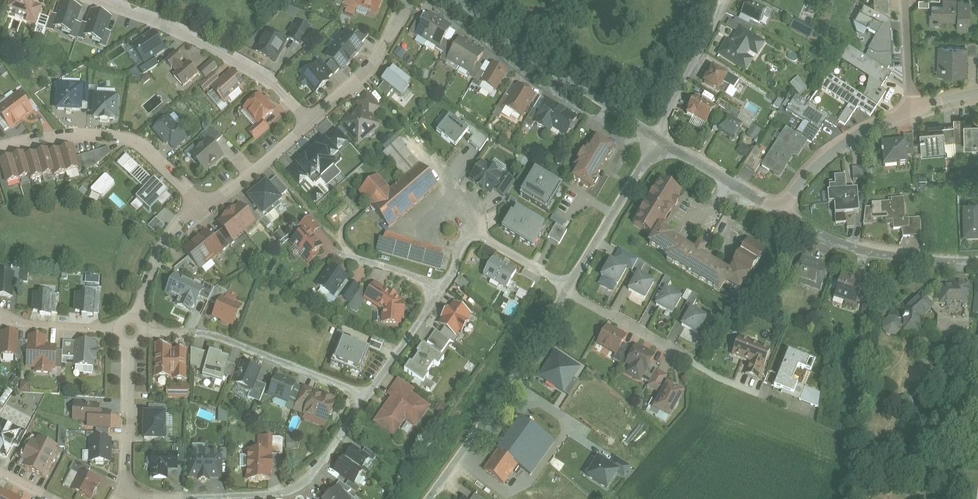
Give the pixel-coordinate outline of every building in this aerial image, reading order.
[(10,9),(29,16),(30,16),(34,4),(35,0),(13,0),(10,9)] [(343,4),(356,9),(358,5),(357,4),(359,0),(345,0),(343,4)] [(357,4),(358,5),(378,12),(383,0),(359,0),(357,4)] [(874,6),(890,14),(891,15),(890,0),(874,0),(874,6)] [(947,6),(932,5),(932,14),(930,14),(930,26),(936,26),(937,22),(939,22),(939,20),(937,20),(937,16),(946,16),(946,18),(947,18),(947,16),(958,16),(957,29),(968,29),(968,22),(970,22),(970,1),(964,1),(964,0),(947,0),(947,6)] [(767,10),(749,1),(742,14),(760,24),(767,10)] [(874,6),(865,1),(855,20),(869,28),(867,30),(870,31),(872,26),(879,30),(877,33),(881,35),(872,51),(880,55),(889,55),(892,55),(891,31),(892,30),(891,30),(890,24),(892,24),(892,23),(891,23),(890,14),(874,6)] [(79,9),(62,3),(57,17),(54,26),(72,32),(75,23),(79,9)] [(34,4),(30,16),(29,16),(28,21),(36,24),(42,7),(34,4)] [(111,17),(92,11),(84,35),(102,41),(106,32),(111,17)] [(422,26),(417,34),(419,35),(428,40),(427,42),(440,21),(429,14),(422,26)] [(51,15),(46,29),(53,31),(54,26),(57,17),(51,15)] [(736,18),(734,22),(730,20),(727,25),(736,31),(738,27),(741,29),(745,22),(736,18)] [(440,21),(427,42),(428,42),(428,41),(437,46),(439,47),(444,39),(451,27),(440,21)] [(422,26),(416,22),(409,33),(417,37),(419,35),(417,34),(422,26)] [(753,27),(745,22),(741,29),(749,34),(753,27)] [(793,22),(790,29),(812,38),(815,30),(793,22)] [(70,37),(76,39),(76,37),(81,25),(75,23),(72,32),(70,37)] [(76,37),(83,39),(87,25),(81,23),(81,25),(76,37)] [(310,29),(299,23),(290,39),(285,41),(286,41),(291,39),(301,45),(310,29)] [(734,40),(736,41),(734,45),(728,41),(720,54),(746,70),(752,60),(745,56),(749,49),(757,54),(764,44),(749,34),(741,29),(734,40)] [(268,31),(261,44),(260,43),(256,51),(276,62),(280,54),(279,54),(286,41),(285,41),(268,31)] [(369,36),(358,31),(352,37),(361,45),(369,36)] [(101,46),(106,48),(111,34),(106,32),(102,41),(101,46)] [(154,32),(134,46),(145,62),(145,63),(153,57),(165,50),(154,32)] [(352,37),(347,33),(337,45),(353,59),(356,55),(355,55),(363,47),(361,45),(352,37)] [(450,43),(444,39),(439,47),(437,46),(436,48),(444,53),(448,45),(450,43)] [(471,46),(459,39),(454,48),(453,49),(454,49),(448,59),(449,59),(459,66),(457,69),(471,46)] [(965,41),(965,47),(966,47),(966,54),(977,55),(977,53),(977,41),(965,41)] [(110,60),(124,52),(120,45),(106,54),(110,60)] [(353,59),(337,45),(326,56),(331,61),(340,69),(342,70),(349,62),(350,63),(353,59)] [(444,53),(440,59),(447,63),(449,59),(448,59),(454,49),(453,49),(454,48),(448,45),(444,53)] [(471,46),(457,69),(458,70),(460,66),(470,72),(471,73),(477,63),(478,63),(484,53),(471,46)] [(865,57),(849,46),(842,57),(871,77),(868,94),(880,102),(886,92),(880,89),(891,73),(888,71),(865,57)] [(965,47),(939,46),(939,74),(965,75),(966,54),(966,47),(965,47)] [(405,53),(399,47),(394,53),(401,59),(405,53)] [(889,55),(880,55),(872,51),(870,50),(865,57),(888,71),(890,68),(889,55)] [(177,51),(166,61),(172,68),(180,61),(183,58),(177,51)] [(145,62),(139,66),(144,74),(159,65),(153,57),(145,63),(145,62)] [(189,62),(184,66),(180,61),(173,67),(178,72),(174,75),(184,87),(199,74),(189,62)] [(212,61),(200,70),(206,77),(217,68),(212,61)] [(327,66),(322,61),(316,66),(328,80),(334,74),(327,66)] [(340,69),(331,61),(327,66),(334,74),(335,75),(340,69)] [(477,63),(471,73),(470,72),(468,76),(475,80),(480,70),(483,66),(478,63),(477,63)] [(506,71),(493,64),(487,74),(482,82),(483,83),(483,81),(495,88),(495,90),(506,71)] [(328,80),(316,66),(303,77),(316,92),(329,81),(328,80)] [(405,75),(396,68),(395,69),(394,68),(389,74),(388,73),(382,81),(393,90),(402,97),(408,89),(407,88),(411,82),(404,77),(405,75)] [(728,76),(713,68),(704,83),(725,95),(730,87),(724,83),(728,76)] [(429,72),(423,70),(420,78),(426,79),(429,72)] [(487,74),(480,70),(475,80),(472,84),(479,88),(483,83),(482,82),(487,74)] [(232,72),(220,82),(218,80),(211,86),(213,88),(214,89),(224,101),(225,102),(239,90),(243,86),(232,72)] [(214,73),(200,85),(205,91),(211,86),(218,80),(219,79),(214,73)] [(877,106),(829,74),(821,86),(851,106),(840,123),(845,126),(858,107),(871,116),(877,106)] [(799,76),(790,84),(800,95),(808,87),(799,76)] [(393,90),(384,83),(378,91),(386,100),(393,90)] [(90,86),(81,85),(81,88),(82,88),(81,103),(89,104),(89,94),(90,86)] [(523,88),(519,85),(518,85),(511,97),(506,107),(521,116),(535,94),(529,91),(528,89),(525,87),(523,88)] [(81,88),(59,87),(58,109),(81,110),(81,103),(82,88),(81,88)] [(224,101),(214,89),(208,95),(218,107),(224,101)] [(32,100),(24,90),(19,94),(27,104),(32,100)] [(239,90),(229,98),(232,101),(242,93),(239,90)] [(27,104),(19,94),(8,102),(22,120),(33,111),(27,104)] [(96,94),(89,94),(89,104),(88,112),(95,112),(96,97),(96,98),(96,94)] [(379,107),(367,94),(358,103),(362,107),(369,115),(370,115),(379,107)] [(506,94),(497,108),(503,111),(506,107),(511,97),(506,94)] [(260,95),(254,101),(252,100),(250,103),(250,105),(248,106),(252,111),(250,113),(259,123),(262,121),(273,110),(260,95)] [(8,102),(5,97),(0,100),(0,108),(8,102)] [(96,98),(96,97),(95,112),(95,118),(116,119),(117,99),(96,98)] [(716,108),(697,97),(687,112),(689,113),(688,115),(693,118),(694,116),(706,123),(716,108)] [(726,109),(729,105),(720,99),(717,104),(726,109)] [(32,100),(27,104),(33,111),(38,108),(32,100)] [(577,118),(548,100),(541,112),(534,122),(535,122),(537,124),(538,126),(540,127),(542,127),(544,128),(547,122),(552,125),(567,134),(577,118)] [(840,123),(809,103),(805,109),(793,101),(787,111),(804,122),(805,121),(810,124),(801,137),(807,141),(812,144),(826,122),(836,128),(840,123)] [(8,102),(0,108),(0,114),(1,116),(10,127),(11,128),(22,120),(8,102)] [(737,110),(729,105),(726,109),(734,115),(737,110)] [(362,107),(343,124),(359,142),(367,135),(369,135),(373,131),(374,129),(374,128),(371,125),(375,121),(370,115),(369,115),(362,107)] [(534,108),(525,123),(532,127),(535,122),(534,122),(541,112),(534,108)] [(1,116),(0,117),(0,124),(5,131),(10,127),(1,116)] [(450,116),(436,133),(455,148),(468,133),(469,132),(461,126),(450,116)] [(743,125),(728,116),(726,120),(724,118),(721,122),(724,124),(720,131),(730,138),(730,139),(733,141),(736,140),(737,138),(736,136),(743,125)] [(181,132),(169,117),(155,130),(163,139),(167,143),(166,144),(167,144),(169,142),(181,132)] [(966,118),(954,118),(955,124),(955,141),(965,141),(965,123),(966,123),(966,118)] [(259,123),(249,131),(256,139),(269,128),(262,121),(259,123)] [(464,121),(461,126),(469,132),(468,133),(473,137),(468,143),(480,152),(488,140),(464,121)] [(977,123),(977,124),(972,124),(972,123),(966,123),(965,123),(965,141),(974,140),(974,143),(977,143),(977,123)] [(943,128),(920,130),(921,143),(922,152),(946,150),(945,142),(955,141),(955,124),(943,126),(943,128)] [(224,136),(211,126),(201,135),(207,141),(209,140),(213,145),(224,136)] [(761,131),(752,126),(747,135),(755,140),(761,131)] [(788,128),(763,166),(779,177),(795,153),(798,155),(807,141),(801,137),(788,128)] [(346,141),(336,130),(327,138),(329,140),(336,148),(337,149),(346,141)] [(181,132),(169,142),(175,149),(187,139),(181,132)] [(587,146),(576,165),(578,166),(571,176),(591,188),(615,148),(595,136),(589,147),(587,146)] [(913,136),(905,136),(905,142),(906,142),(907,156),(915,156),(914,144),(913,136)] [(213,145),(209,140),(207,141),(198,149),(199,151),(193,156),(205,170),(222,156),(213,145)] [(318,147),(306,158),(305,157),(298,163),(300,166),(298,168),(304,175),(307,174),(311,178),(317,173),(321,176),(335,164),(331,160),(338,155),(334,150),(336,148),(329,140),(327,142),(325,140),(317,146),(318,147)] [(420,164),(400,140),(384,154),(404,177),(420,164)] [(905,142),(882,144),(883,151),(882,152),(882,154),(883,155),(884,163),(898,162),(899,165),(908,164),(907,156),(906,142),(905,142)] [(751,150),(742,144),(737,151),(745,157),(751,150)] [(108,148),(98,151),(101,161),(110,154),(108,148)] [(755,148),(744,165),(755,172),(762,162),(758,159),(762,152),(755,148)] [(72,149),(60,152),(67,173),(78,170),(78,169),(75,157),(72,149)] [(98,151),(92,152),(96,166),(101,161),(98,151)] [(49,156),(48,152),(37,156),(43,177),(54,173),(49,156)] [(60,152),(49,156),(54,173),(55,177),(67,173),(60,152)] [(92,152),(86,154),(90,168),(94,167),(96,166),(92,152)] [(86,154),(75,157),(78,169),(78,170),(78,172),(90,168),(86,154)] [(127,154),(118,163),(123,169),(132,160),(127,154)] [(25,156),(13,160),(19,180),(30,177),(25,159),(26,159),(25,156)] [(26,159),(25,159),(30,177),(31,180),(43,177),(37,156),(26,159)] [(527,159),(521,156),(518,161),(523,165),(527,159)] [(13,160),(1,163),(4,174),(7,184),(8,184),(19,180),(13,160)] [(132,160),(123,169),(130,175),(139,165),(132,160)] [(404,177),(390,190),(378,176),(359,191),(390,227),(438,185),(420,164),(404,177)] [(482,164),(471,179),(478,184),(477,185),(484,189),(485,188),(492,193),(494,190),(502,178),(502,177),(495,173),(497,170),(491,166),(489,168),(482,164)] [(154,180),(140,166),(131,176),(145,189),(136,198),(150,211),(158,202),(163,207),(172,197),(167,193),(169,192),(155,179),(154,180)] [(298,168),(296,166),(290,171),(300,182),(306,177),(304,175),(298,168)] [(866,166),(853,167),(854,180),(867,179),(866,166)] [(546,212),(562,185),(536,169),(520,196),(546,212)] [(845,177),(835,178),(835,186),(830,186),(830,182),(829,182),(830,192),(828,192),(829,203),(858,201),(858,190),(847,190),(845,173),(845,177)] [(0,175),(0,181),(3,191),(9,189),(8,184),(7,184),(4,174),(0,175)] [(116,184),(106,175),(91,190),(91,192),(103,197),(116,184)] [(514,182),(503,175),(502,177),(502,178),(494,190),(504,197),(514,182)] [(288,191),(276,178),(268,184),(280,198),(288,191)] [(661,181),(635,224),(655,237),(659,230),(661,231),(664,226),(662,224),(673,205),(676,207),(679,202),(676,201),(681,194),(661,181)] [(267,182),(248,197),(263,215),(266,213),(268,216),(282,205),(279,202),(282,200),(280,198),(268,184),(267,182)] [(892,202),(872,204),(873,219),(885,218),(886,224),(887,224),(887,221),(893,221),(894,229),(903,228),(903,237),(922,236),(920,218),(909,219),(905,219),(904,198),(892,199),(892,202)] [(131,205),(137,212),(143,207),(137,199),(131,205)] [(858,201),(829,203),(829,204),(834,203),(836,224),(846,223),(846,214),(853,213),(859,213),(858,201)] [(966,203),(966,221),(972,221),(972,225),(969,226),(969,239),(977,239),(977,203),(966,203)] [(245,211),(241,206),(233,212),(232,211),(229,213),(244,231),(254,222),(245,211)] [(261,221),(249,207),(245,211),(254,222),(256,225),(261,221)] [(167,208),(158,218),(166,225),(175,215),(167,208)] [(511,213),(502,230),(534,249),(543,233),(541,231),(545,226),(517,209),(514,215),(511,213)] [(244,231),(229,213),(226,216),(227,217),(219,223),(223,229),(231,238),(233,240),(244,231)] [(853,213),(846,214),(846,223),(847,228),(854,227),(853,213)] [(272,224),(265,217),(261,221),(267,228),(272,224)] [(311,217),(300,226),(304,231),(293,241),(293,244),(295,247),(298,247),(303,253),(303,256),(309,263),(317,256),(314,253),(322,246),(314,237),(314,234),(321,228),(311,217)] [(165,226),(157,218),(148,226),(157,235),(165,226)] [(555,226),(548,239),(558,245),(566,232),(555,226)] [(231,238),(223,229),(219,233),(227,242),(231,238)] [(274,234),(280,241),(286,236),(280,229),(274,234)] [(661,231),(659,230),(655,237),(650,244),(669,256),(667,260),(694,276),(703,262),(699,260),(701,257),(705,250),(699,247),(695,254),(671,239),(672,237),(661,231)] [(440,249),(384,231),(378,249),(435,267),(440,249)] [(212,238),(207,232),(195,241),(211,259),(222,250),(223,250),(212,238)] [(219,233),(218,232),(212,238),(223,250),(222,250),(223,252),(230,246),(227,242),(219,233)] [(231,238),(227,242),(230,246),(235,242),(233,240),(231,238)] [(765,250),(749,240),(742,253),(742,252),(739,257),(733,268),(734,269),(734,268),(748,277),(756,264),(758,265),(758,264),(757,263),(765,250)] [(195,241),(184,251),(189,257),(185,260),(196,274),(201,270),(200,268),(211,259),(195,241)] [(639,260),(619,248),(613,259),(633,271),(639,260)] [(821,263),(803,256),(800,264),(797,265),(795,270),(797,273),(794,280),(821,290),(826,276),(817,273),(821,263)] [(730,275),(701,257),(699,260),(703,262),(694,276),(720,292),(725,283),(739,292),(748,277),(734,268),(734,269),(730,275)] [(517,273),(493,259),(484,275),(492,279),(490,283),(498,288),(500,284),(505,287),(509,281),(511,282),(516,274),(517,273)] [(185,260),(174,269),(192,277),(196,274),(185,260)] [(627,269),(610,260),(602,277),(603,277),(617,285),(618,285),(627,269)] [(645,264),(639,260),(633,271),(632,272),(637,276),(638,274),(639,275),(645,264)] [(829,266),(821,263),(817,273),(826,276),(829,266)] [(347,277),(332,266),(318,286),(330,294),(334,297),(337,292),(341,294),(349,283),(345,280),(347,277)] [(20,270),(12,270),(11,274),(13,274),(12,287),(19,288),(19,282),(20,270)] [(29,271),(20,270),(19,282),(28,283),(29,271)] [(0,273),(0,296),(12,297),(12,287),(13,274),(11,274),(0,273)] [(862,282),(845,276),(846,275),(842,273),(840,278),(841,279),(834,296),(846,300),(844,305),(855,308),(857,303),(858,303),(860,298),(859,298),(861,291),(864,283),(862,282)] [(535,283),(521,275),(520,276),(516,274),(511,282),(516,285),(515,286),(529,294),(535,283)] [(654,283),(639,275),(638,274),(637,276),(629,290),(645,299),(654,283)] [(202,289),(175,277),(169,289),(182,295),(177,305),(192,312),(199,297),(203,289),(202,289)] [(617,285),(603,277),(598,284),(613,292),(617,285)] [(672,280),(665,277),(659,288),(665,291),(665,290),(667,290),(672,280)] [(771,278),(765,288),(771,291),(777,281),(771,278)] [(870,278),(863,279),(862,282),(864,283),(861,291),(865,291),(866,295),(874,295),(875,281),(871,280),(870,278)] [(360,288),(350,281),(349,283),(341,294),(340,296),(349,303),(350,302),(351,303),(360,289),(359,288),(360,288)] [(384,288),(376,283),(366,298),(384,310),(383,322),(400,323),(400,317),(403,317),(404,303),(401,303),(401,302),(395,298),(396,296),(391,293),(390,294),(383,290),(384,288)] [(950,287),(941,287),(941,302),(941,303),(953,304),(953,298),(960,298),(955,337),(958,337),(960,340),(964,340),(967,337),(968,329),(969,329),(969,315),(967,308),(967,307),(968,284),(953,283),(953,284),(951,284),(950,287)] [(205,284),(202,289),(203,289),(199,297),(208,302),(209,301),(214,289),(205,284)] [(229,292),(218,287),(214,289),(209,301),(219,306),(222,299),(225,300),(229,292)] [(330,294),(322,288),(319,293),(327,299),(330,294)] [(681,299),(666,291),(667,290),(665,290),(665,291),(657,306),(672,315),(681,299)] [(53,294),(42,293),(42,296),(35,295),(34,311),(41,312),(41,314),(51,315),(51,312),(53,294)] [(84,296),(77,296),(76,311),(83,312),(83,314),(93,315),(94,313),(95,295),(95,294),(84,293),(84,296)] [(699,297),(693,293),(687,305),(693,308),(699,297)] [(60,295),(53,294),(51,312),(58,313),(60,295)] [(922,294),(904,310),(904,318),(903,318),(903,319),(903,320),(904,320),(904,330),(904,331),(920,332),(920,318),(932,306),(933,306),(928,300),(922,294)] [(102,295),(95,295),(94,313),(100,313),(102,295)] [(953,304),(941,303),(941,302),(937,302),(936,303),(931,297),(928,300),(933,306),(932,306),(935,310),(935,313),(938,316),(941,316),(941,325),(935,331),(940,337),(942,339),(954,340),(955,337),(960,298),(953,298),(953,304)] [(225,300),(222,299),(219,306),(214,316),(222,319),(223,322),(228,325),(231,324),(233,325),(238,314),(236,313),(240,307),(225,300)] [(472,316),(453,303),(438,324),(444,329),(456,337),(472,316)] [(691,310),(690,311),(691,311),(683,324),(682,325),(683,326),(697,334),(698,334),(699,333),(706,320),(707,318),(706,318),(692,310),(691,310)] [(896,318),(889,318),(885,322),(884,329),(885,329),(889,334),(895,334),(900,330),(904,330),(904,320),(903,320),(903,319),(897,319),(896,318)] [(614,330),(607,327),(598,343),(616,353),(617,353),(623,344),(626,337),(619,333),(618,332),(615,330),(614,330)] [(440,334),(455,344),(458,338),(456,337),(444,329),(440,334)] [(18,333),(3,332),(2,355),(16,356),(17,356),(18,342),(18,333)] [(450,342),(435,332),(428,342),(442,353),(450,342)] [(336,345),(342,347),(344,343),(346,344),(349,336),(341,333),(336,345)] [(373,336),(369,347),(380,351),(384,340),(373,336)] [(45,338),(31,337),(30,346),(29,346),(28,367),(37,367),(36,372),(50,373),(50,368),(55,368),(56,350),(56,347),(45,347),(45,338)] [(771,351),(739,338),(732,355),(763,367),(764,367),(771,351)] [(76,342),(64,341),(63,351),(63,357),(76,358),(77,344),(75,344),(76,342)] [(95,343),(82,342),(82,345),(77,344),(76,358),(76,366),(85,366),(94,367),(94,359),(97,359),(97,351),(95,351),(95,343)] [(342,347),(335,365),(361,375),(369,353),(346,344),(344,343),(342,347)] [(623,344),(617,353),(616,353),(613,359),(621,363),(630,347),(623,344)] [(444,359),(423,345),(418,353),(420,354),(412,364),(410,363),(405,371),(424,384),(429,376),(427,375),(434,364),(439,367),(444,359)] [(171,349),(166,349),(166,346),(157,346),(156,377),(170,377),(170,374),(175,374),(175,379),(185,379),(186,351),(184,351),(184,352),(185,352),(185,355),(171,355),(171,349)] [(641,349),(637,347),(628,364),(634,367),(631,373),(632,376),(638,380),(641,379),(650,363),(654,356),(647,353),(648,352),(642,349),(641,349)] [(203,352),(192,348),(191,366),(198,368),(203,352)] [(63,351),(56,350),(55,368),(62,369),(63,357),(63,351)] [(581,368),(555,351),(537,377),(564,394),(564,393),(574,379),(581,368)] [(815,362),(789,351),(774,387),(794,395),(798,384),(792,382),(798,367),(811,372),(815,362)] [(222,355),(211,352),(210,354),(203,352),(198,368),(197,370),(204,372),(204,374),(216,378),(217,375),(224,377),(225,375),(229,364),(230,359),(222,356),(222,355)] [(763,367),(751,362),(746,374),(759,380),(763,367)] [(260,370),(243,363),(235,383),(236,383),(239,387),(243,390),(247,392),(250,393),(251,393),(256,381),(260,370)] [(658,367),(650,363),(641,379),(650,383),(657,370),(656,370),(658,367)] [(236,366),(229,364),(225,375),(231,377),(236,366)] [(667,376),(657,370),(650,383),(648,386),(658,392),(659,391),(663,384),(667,376)] [(295,384),(277,376),(270,394),(288,402),(289,401),(291,395),(295,384)] [(578,381),(574,379),(564,393),(569,396),(578,381)] [(267,385),(256,381),(251,393),(250,393),(248,397),(260,402),(267,385)] [(17,391),(30,391),(30,382),(17,382),(17,391)] [(399,382),(390,394),(394,397),(403,403),(410,395),(412,391),(399,382)] [(303,387),(295,384),(291,395),(298,398),(303,387)] [(682,393),(668,385),(667,387),(664,393),(658,403),(655,408),(659,410),(670,416),(674,408),(675,409),(676,408),(679,403),(679,402),(678,401),(682,393)] [(314,392),(303,387),(298,398),(296,404),(307,408),(313,394),(314,394),(314,392)] [(821,393),(806,387),(800,400),(819,408),(821,393)] [(3,407),(13,391),(8,388),(0,400),(0,405),(3,407)] [(314,394),(313,394),(307,408),(306,411),(317,415),(316,417),(328,422),(335,403),(333,402),(334,399),(330,398),(329,400),(314,394)] [(298,398),(291,395),(289,401),(296,404),(298,398)] [(394,397),(377,422),(394,434),(405,417),(416,425),(428,407),(410,395),(403,403),(394,397)] [(658,403),(653,400),(647,410),(656,415),(659,410),(655,408),(658,403)] [(296,404),(289,401),(288,402),(286,406),(294,409),(296,404)] [(84,405),(75,405),(74,419),(89,420),(89,426),(97,427),(110,427),(111,413),(99,413),(99,406),(84,405)] [(200,408),(198,415),(208,419),(210,412),(200,408)] [(219,422),(227,422),(228,411),(219,411),(219,422)] [(165,415),(145,415),(145,439),(165,440),(165,415)] [(522,419),(484,470),(504,485),(518,466),(531,475),(555,443),(522,419)] [(7,458),(14,445),(14,444),(12,444),(20,429),(19,428),(2,420),(0,424),(0,454),(7,458)] [(67,431),(60,427),(58,447),(66,448),(67,431)] [(27,432),(20,428),(19,428),(20,429),(12,444),(14,444),(14,445),(19,448),(27,432)] [(280,437),(260,436),(259,451),(260,451),(260,453),(268,453),(268,449),(271,447),(271,444),(284,445),(284,439),(280,437)] [(37,444),(30,441),(21,459),(28,463),(25,468),(47,478),(50,473),(48,472),(57,455),(55,454),(58,449),(39,439),(37,444)] [(109,440),(92,439),(92,461),(96,461),(96,464),(105,464),(105,461),(110,462),(110,440),(109,440)] [(184,446),(175,446),(175,454),(178,454),(178,455),(184,455),(184,446)] [(362,454),(354,448),(346,458),(344,457),(363,471),(363,470),(362,469),(369,459),(362,454)] [(377,457),(366,448),(362,454),(369,459),(373,462),(377,457)] [(260,453),(260,451),(259,451),(249,450),(249,468),(248,480),(259,480),(262,478),(269,478),(269,471),(272,471),(273,461),(270,460),(270,453),(268,453),(260,453)] [(614,456),(611,463),(591,452),(580,473),(610,490),(620,474),(626,477),(632,467),(614,456)] [(191,453),(190,477),(199,477),(199,480),(209,481),(209,477),(221,478),(221,454),(191,453)] [(175,454),(154,454),(153,468),(177,468),(178,455),(178,454),(175,454)] [(249,456),(241,456),(241,467),(249,468),(249,456)] [(363,471),(344,457),(335,470),(350,480),(354,484),(354,483),(363,471)] [(91,468),(75,460),(70,469),(80,474),(81,473),(87,476),(91,468)] [(87,476),(81,473),(80,474),(72,490),(91,498),(93,495),(97,489),(96,488),(99,482),(87,476)] [(361,488),(354,483),(354,484),(350,480),(346,486),(352,490),(357,494),(361,488)] [(346,486),(340,482),(336,486),(339,489),(346,494),(348,493),(352,490),(346,486)] [(333,494),(331,491),(326,495),(328,498),(327,498),(352,498),(348,493),(346,494),(339,489),(333,494)] [(3,491),(0,496),(0,498),(19,498),(3,491)]
